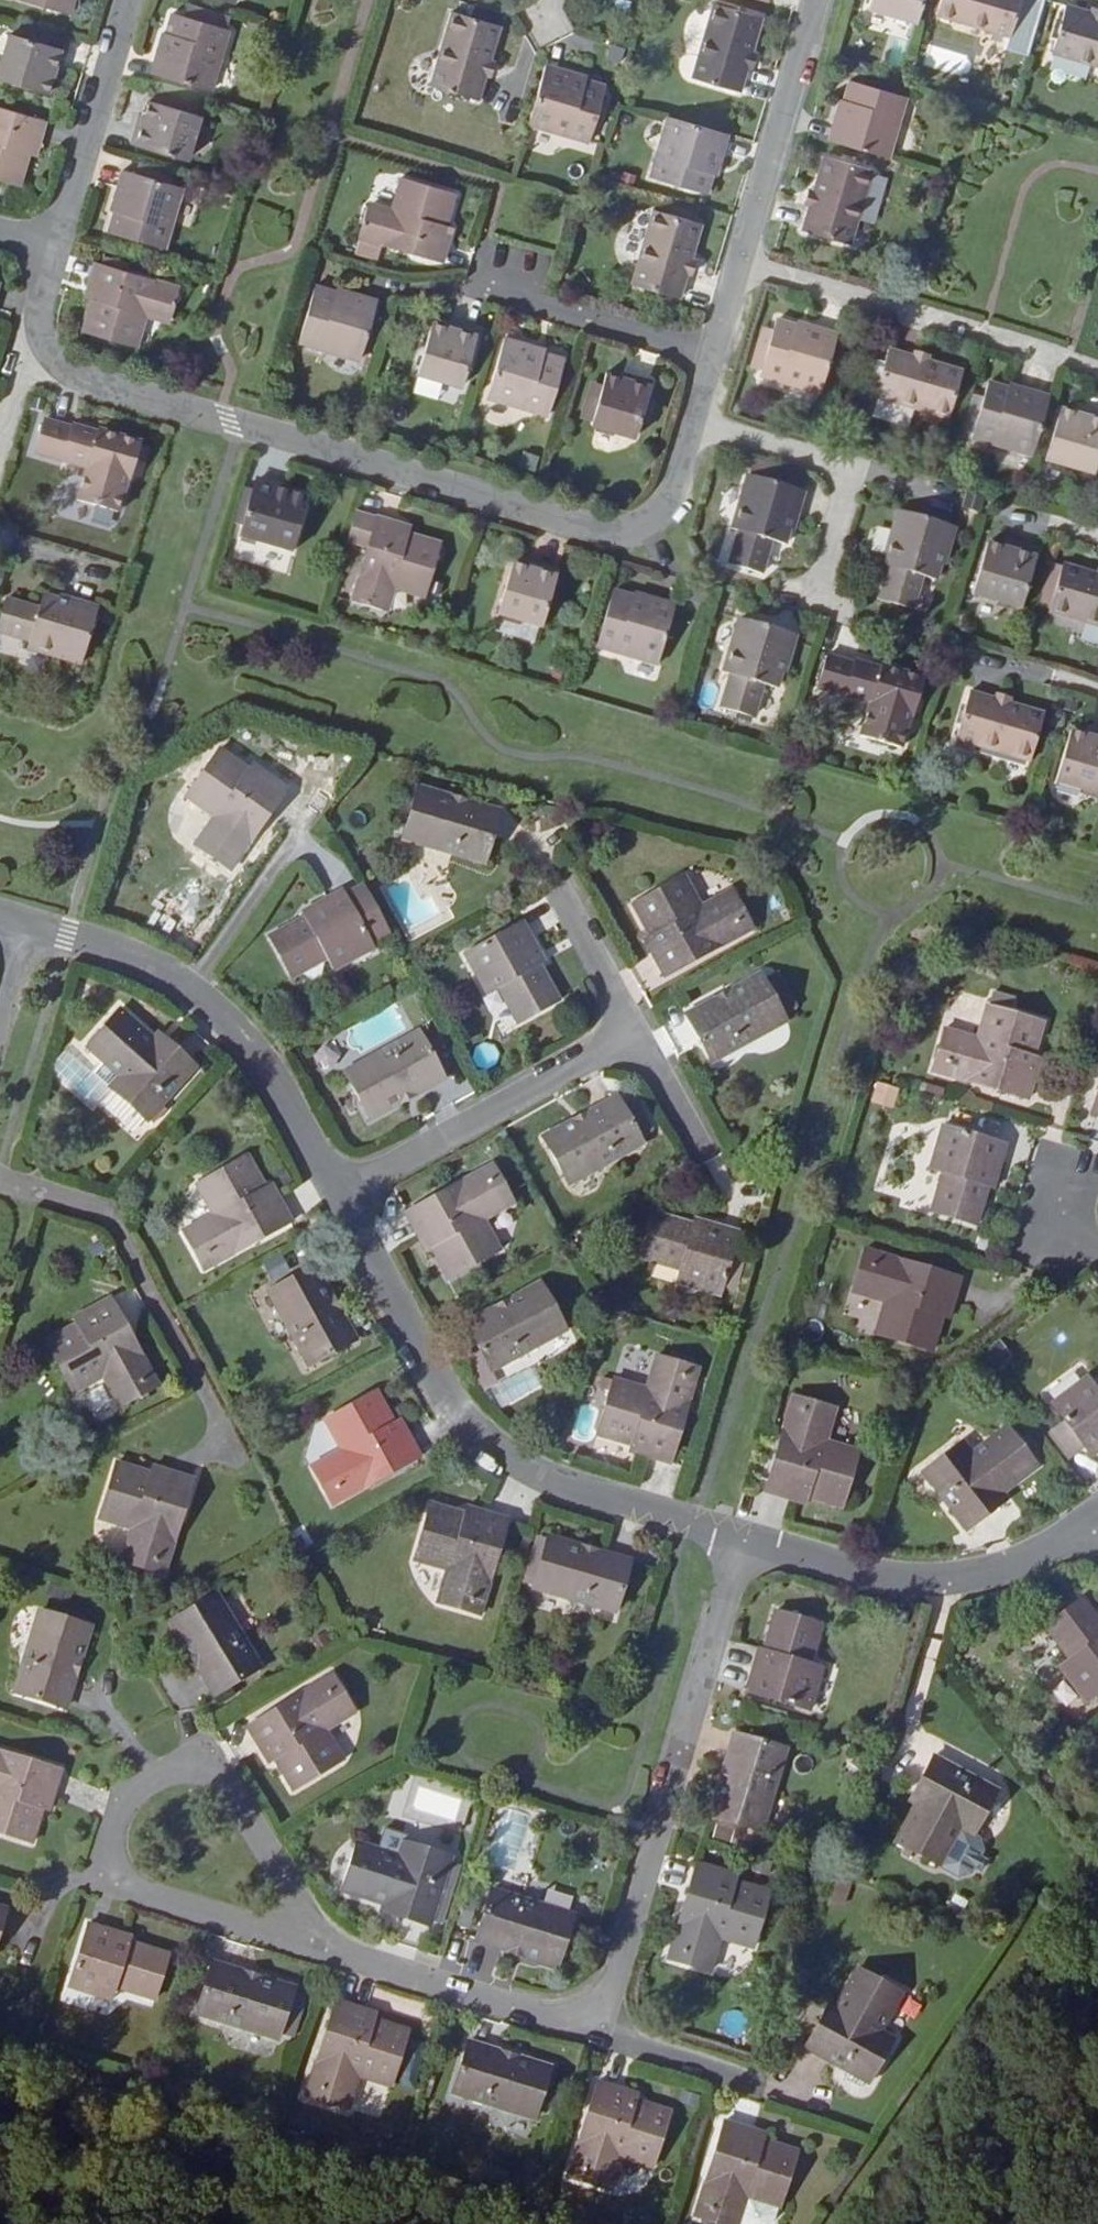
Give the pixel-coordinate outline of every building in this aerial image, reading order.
[(69,15),(74,0),(18,0),(69,15)] [(871,10),(920,24),(927,0),(874,0),(871,10)] [(1028,4),(1024,2),(1025,0),(944,0),(939,17),(1014,38),(1018,24),(1022,25),(1028,4)] [(752,69),(758,70),(763,55),(757,53),(766,19),(718,5),(697,79),(711,83),(709,89),(728,94),(731,89),(745,93),(752,69)] [(1094,6),(1092,12),(1068,6),(1064,18),(1059,17),(1053,38),(1059,39),(1055,55),(1097,66),(1097,7),(1094,6)] [(481,100),(488,76),(493,77),(497,62),(491,61),(501,26),(454,12),(432,86),(445,90),(443,95),(465,101),(466,96),(481,100)] [(173,14),(167,34),(163,32),(152,72),(211,90),(228,31),(173,14)] [(52,80),(58,81),(67,54),(52,49),(55,38),(14,26),(10,37),(8,37),(0,64),(0,80),(48,94),(52,80)] [(585,81),(585,78),(546,66),(528,127),(590,145),(606,88),(585,81)] [(892,160),(909,99),(852,83),(845,105),(842,104),(831,142),(892,160)] [(164,106),(167,96),(155,92),(151,102),(164,106)] [(187,160),(200,116),(197,115),(200,106),(167,96),(164,106),(151,102),(150,101),(145,115),(140,114),(131,143),(187,160)] [(0,110),(0,182),(20,188),(29,158),(36,159),(46,123),(0,110)] [(720,181),(732,139),(670,120),(652,183),(710,199),(716,180),(720,181)] [(876,173),(828,158),(817,193),(810,191),(806,206),(812,208),(805,232),(820,237),(818,243),(838,248),(840,242),(854,246),(876,173)] [(166,247),(183,190),(179,189),(182,177),(140,165),(137,176),(123,173),(113,212),(116,213),(110,232),(166,247)] [(402,178),(393,209),(370,202),(360,237),(362,238),(359,248),(380,254),(383,244),(444,262),(454,228),(446,226),(456,195),(402,178)] [(695,262),(705,228),(655,214),(633,287),(648,292),(646,299),(666,304),(667,298),(682,302),(690,277),(696,279),(700,263),(695,262)] [(137,349),(146,320),(167,326),(178,289),(97,265),(85,301),(92,303),(83,333),(137,349)] [(299,343),(360,360),(377,301),(336,289),(336,292),(316,286),(299,343)] [(463,388),(478,336),(434,323),(418,374),(463,388)] [(777,323),(774,333),(769,348),(759,345),(752,372),(761,375),(760,379),(821,397),(838,335),(799,324),(798,328),(777,323)] [(769,348),(774,333),(764,330),(759,345),(769,348)] [(487,399),(548,417),(565,361),(545,355),(547,351),(506,339),(487,399)] [(964,374),(929,365),(930,359),(914,354),(913,360),(888,353),(884,366),(879,365),(873,385),(879,387),(874,403),(950,424),(964,374)] [(651,388),(606,375),(592,425),(637,438),(651,388)] [(1033,460),(1050,400),(1012,388),(1010,393),(988,386),(973,443),(1033,460)] [(1078,408),(1076,417),(1061,412),(1046,465),(1095,479),(1097,467),(1097,414),(1078,408)] [(97,434),(72,427),(71,430),(44,422),(36,454),(87,469),(77,502),(120,515),(141,443),(98,431),(97,434)] [(750,478),(748,478),(734,529),(740,531),(731,564),(761,573),(771,541),(785,545),(792,523),(794,523),(803,494),(801,493),(769,484),(774,467),(755,461),(750,478)] [(806,477),(774,467),(769,484),(801,493),(806,477)] [(292,553),(309,498),(256,482),(239,537),(292,553)] [(935,581),(941,564),(944,565),(954,530),(899,515),(884,565),(891,567),(882,600),(913,609),(922,577),(935,581)] [(426,598),(441,546),(409,535),(411,529),(377,519),(352,601),(390,613),(397,590),(426,598)] [(1038,551),(1003,541),(1000,549),(987,546),(972,597),(1021,612),(1038,551)] [(513,565),(498,616),(542,629),(557,579),(513,565)] [(1052,567),(1049,578),(1059,581),(1062,570),(1052,567)] [(1097,578),(1063,568),(1062,570),(1059,581),(1049,578),(1039,612),(1050,614),(1050,617),(1097,631),(1097,575),(1097,578)] [(658,666),(675,606),(634,594),(633,597),(613,591),(597,647),(658,666)] [(72,601),(71,605),(42,597),(39,609),(5,600),(0,619),(0,633),(30,642),(28,650),(81,666),(98,608),(72,601)] [(752,718),(762,685),(776,688),(783,663),(787,663),(794,637),(740,620),(725,673),(732,675),(722,709),(752,718)] [(923,680),(881,667),(880,670),(855,662),(854,665),(827,657),(818,687),(871,704),(861,737),(899,748),(909,716),(912,717),(923,680)] [(1046,716),(1012,705),(1013,699),(998,695),(996,701),(971,694),(966,708),(961,706),(956,724),(962,726),(957,742),(1032,764),(1046,716)] [(1090,729),(1088,736),(1073,733),(1058,785),(1097,796),(1097,731),(1090,729)] [(289,791),(252,765),(247,771),(220,751),(188,797),(215,817),(195,845),(232,871),(289,791)] [(454,854),(485,863),(500,812),(419,787),(405,839),(454,854)] [(753,930),(733,891),(701,908),(685,878),(635,906),(650,935),(645,939),(666,977),(753,930)] [(333,971),(374,949),(370,943),(363,929),(384,917),(366,884),(344,897),(341,892),(302,914),(303,917),(269,936),(292,977),(326,958),(333,971)] [(384,917),(363,929),(370,943),(392,931),(384,917)] [(544,963),(523,924),(466,955),(488,996),(499,990),(519,1025),(560,1001),(540,965),(544,963)] [(713,1062),(787,1021),(762,975),(688,1015),(713,1062)] [(1043,1024),(988,1008),(978,1039),(945,1030),(933,1072),(1029,1099),(1040,1060),(1033,1058),(1043,1024)] [(197,1067),(160,1035),(154,1040),(120,1011),(89,1046),(122,1077),(112,1089),(148,1122),(197,1067)] [(420,1033),(346,1073),(371,1119),(445,1079),(420,1033)] [(875,1083),(871,1104),(894,1110),(899,1088),(875,1083)] [(618,1097),(544,1138),(570,1184),(643,1145),(618,1097)] [(931,1169),(944,1172),(933,1212),(977,1225),(989,1186),(994,1187),(1006,1145),(944,1127),(931,1169)] [(292,1221),(271,1184),(265,1188),(249,1158),(199,1185),(215,1214),(184,1231),(205,1270),(292,1221)] [(450,1279),(501,1251),(484,1220),(514,1204),(493,1165),(406,1213),(427,1251),(433,1248),(450,1279)] [(720,1295),(738,1233),(694,1219),(693,1224),(655,1212),(642,1258),(680,1269),(677,1282),(720,1295)] [(896,1261),(866,1252),(854,1293),(886,1303),(877,1334),(932,1350),(943,1316),(949,1318),(960,1280),(896,1261)] [(356,1340),(316,1265),(269,1292),(309,1366),(356,1340)] [(491,1370),(566,1330),(541,1283),(467,1324),(491,1370)] [(111,1298),(72,1320),(75,1326),(46,1341),(74,1392),(104,1376),(120,1406),(159,1385),(111,1298)] [(985,1350),(997,1368),(1013,1357),(1001,1340),(985,1350)] [(698,1369),(656,1357),(646,1390),(615,1380),(599,1435),(630,1444),(629,1450),(669,1464),(698,1369)] [(1096,1389),(1087,1379),(1053,1405),(1073,1430),(1090,1453),(1092,1456),(1097,1451),(1097,1387),(1096,1389)] [(334,1504),(419,1457),(398,1419),(393,1422),(377,1392),(326,1420),(342,1449),(312,1465),(334,1504)] [(834,1410),(793,1398),(785,1428),(766,1492),(806,1504),(808,1498),(841,1507),(857,1452),(825,1442),(834,1410)] [(972,1453),(964,1442),(924,1473),(967,1530),(1007,1499),(1003,1493),(1037,1468),(1006,1428),(972,1453)] [(1071,1467),(1090,1453),(1073,1430),(1055,1444),(1071,1467)] [(132,1528),(121,1561),(164,1574),(194,1480),(151,1467),(150,1473),(116,1462),(99,1518),(132,1528)] [(438,1604),(481,1615),(508,1519),(465,1508),(463,1514),(431,1504),(416,1561),(447,1569),(438,1604)] [(549,1537),(534,1589),(615,1613),(630,1561),(549,1537)] [(216,1592),(170,1621),(216,1697),(262,1669),(216,1592)] [(1084,1599),(1046,1627),(1071,1659),(1060,1668),(1087,1702),(1097,1693),(1097,1618),(1084,1599)] [(65,1709),(90,1627),(40,1611),(15,1693),(65,1709)] [(759,1652),(748,1692),(809,1710),(821,1671),(809,1667),(821,1626),(777,1613),(764,1653),(759,1652)] [(327,1733),(357,1713),(334,1674),(247,1727),(271,1765),(276,1761),(294,1791),(344,1761),(327,1733)] [(733,1736),(710,1817),(762,1832),(786,1751),(733,1736)] [(32,1842),(42,1810),(48,1812),(61,1770),(0,1752),(0,1833),(32,1842)] [(962,1827),(974,1834),(998,1791),(935,1757),(912,1801),(918,1804),(897,1842),(940,1866),(962,1827)] [(962,1827),(940,1866),(958,1877),(972,1874),(976,1866),(983,1870),(988,1861),(979,1856),(983,1850),(980,1837),(974,1834),(962,1827)] [(452,1857),(405,1843),(401,1857),(358,1843),(344,1890),(386,1902),(383,1910),(430,1925),(432,1919),(443,1923),(460,1870),(449,1867),(452,1857)] [(710,1971),(720,1939),(752,1948),(768,1893),(734,1883),(737,1876),(698,1864),(669,1959),(710,1971)] [(477,1941),(557,1967),(573,1916),(493,1891),(477,1941)] [(170,1956),(130,1944),(132,1938),(88,1925),(69,1987),(112,2000),(117,1987),(156,2000),(170,1956)] [(293,1988),(212,1962),(196,2014),(278,2039),(293,1988)] [(831,2005),(807,2049),(868,2083),(893,2039),(881,2032),(901,1995),(858,1971),(837,2008),(831,2005)] [(376,2021),(377,2014),(335,2000),(305,2094),(348,2107),(358,2076),(391,2086),(408,2031),(376,2021)] [(453,2093),(534,2118),(550,2068),(469,2043),(453,2093)] [(637,2096),(599,2084),(579,2146),(569,2177),(609,2190),(620,2157),(651,2167),(669,2112),(635,2102),(637,2096)] [(696,2216),(721,2223),(773,2223),(797,2151),(763,2141),(765,2134),(726,2122),(696,2216)]
